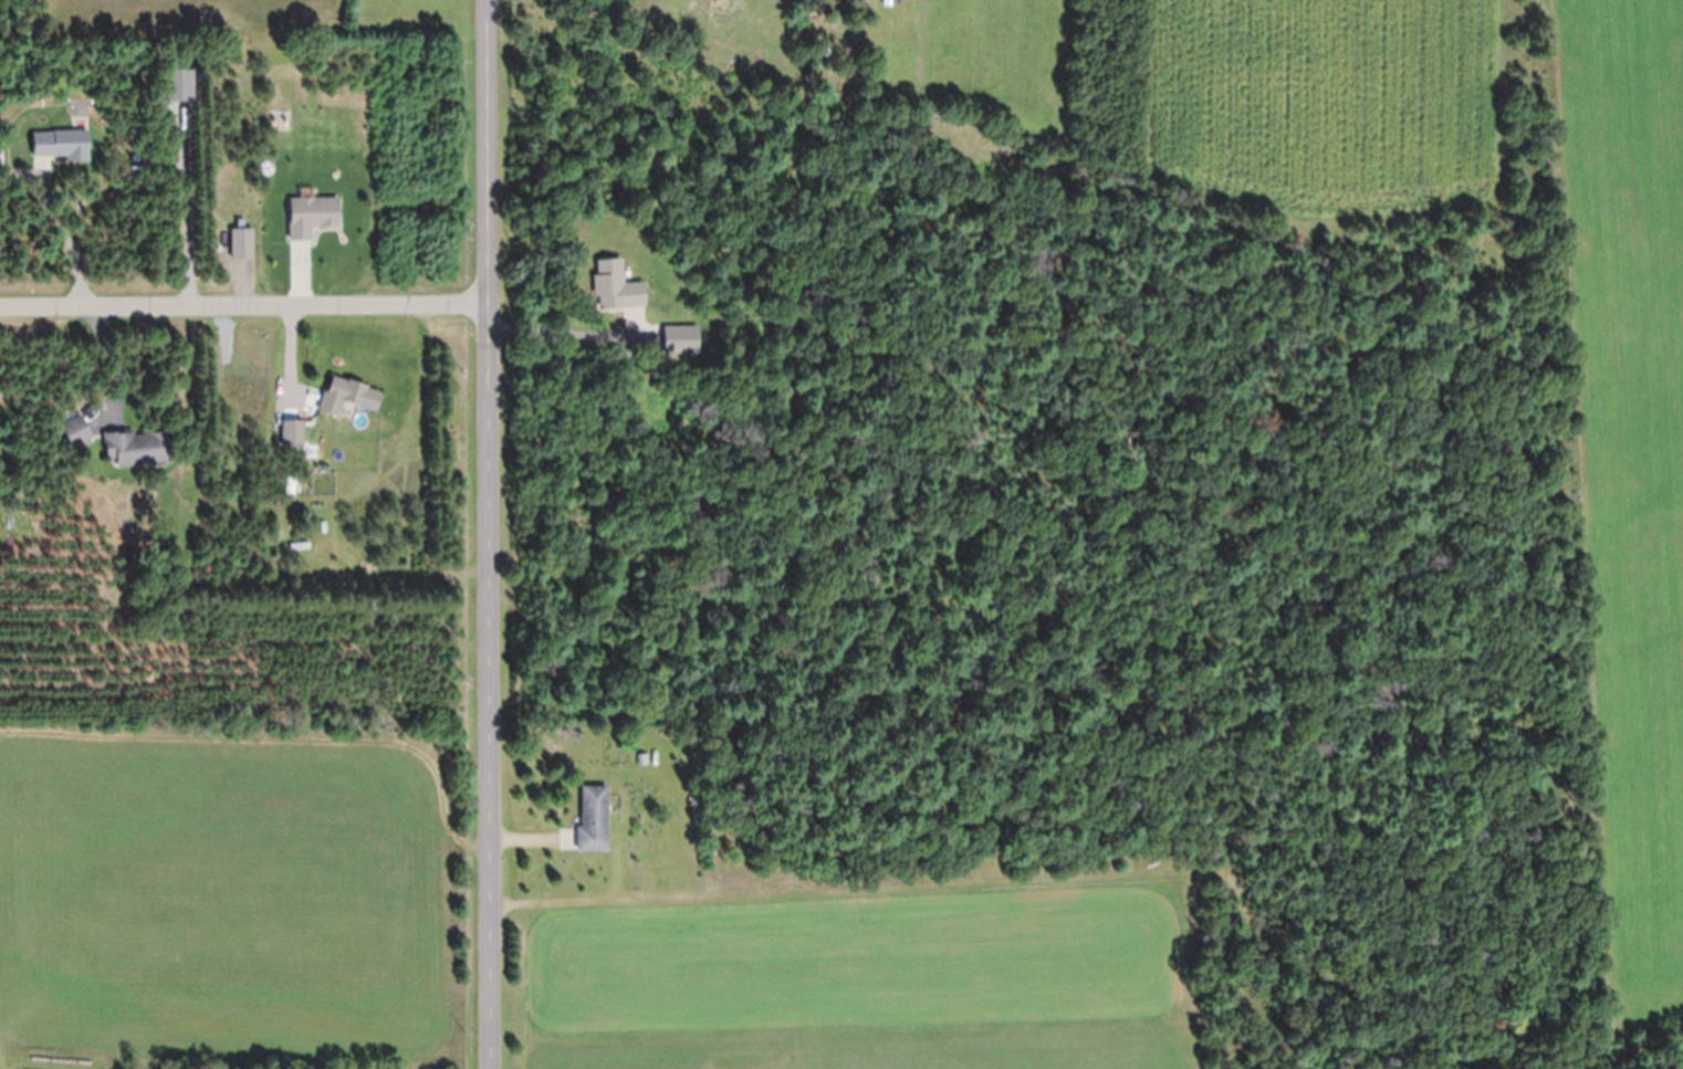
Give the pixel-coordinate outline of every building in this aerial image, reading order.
[(50,156),(67,156),(67,162),(89,162),(89,131),(32,131),(32,163),(50,163),(50,156)] [(338,197),(290,198),(290,241),(311,240),(311,226),(338,226),(338,197)] [(646,306),(645,282),(623,283),(622,258),(594,260),(596,309),(646,306)] [(698,326),(663,326),(663,354),(698,354),(698,326)] [(319,412),(339,417),(343,402),(377,412),(382,390),(329,375),(319,412)] [(60,425),(73,451),(93,441),(81,415),(60,425)] [(281,420),(281,446),(303,446),(303,420),(281,420)] [(106,460),(115,460),(116,468),(170,464),(168,430),(104,435),(106,460)] [(607,786),(580,786),(580,851),(607,851),(607,786)]
